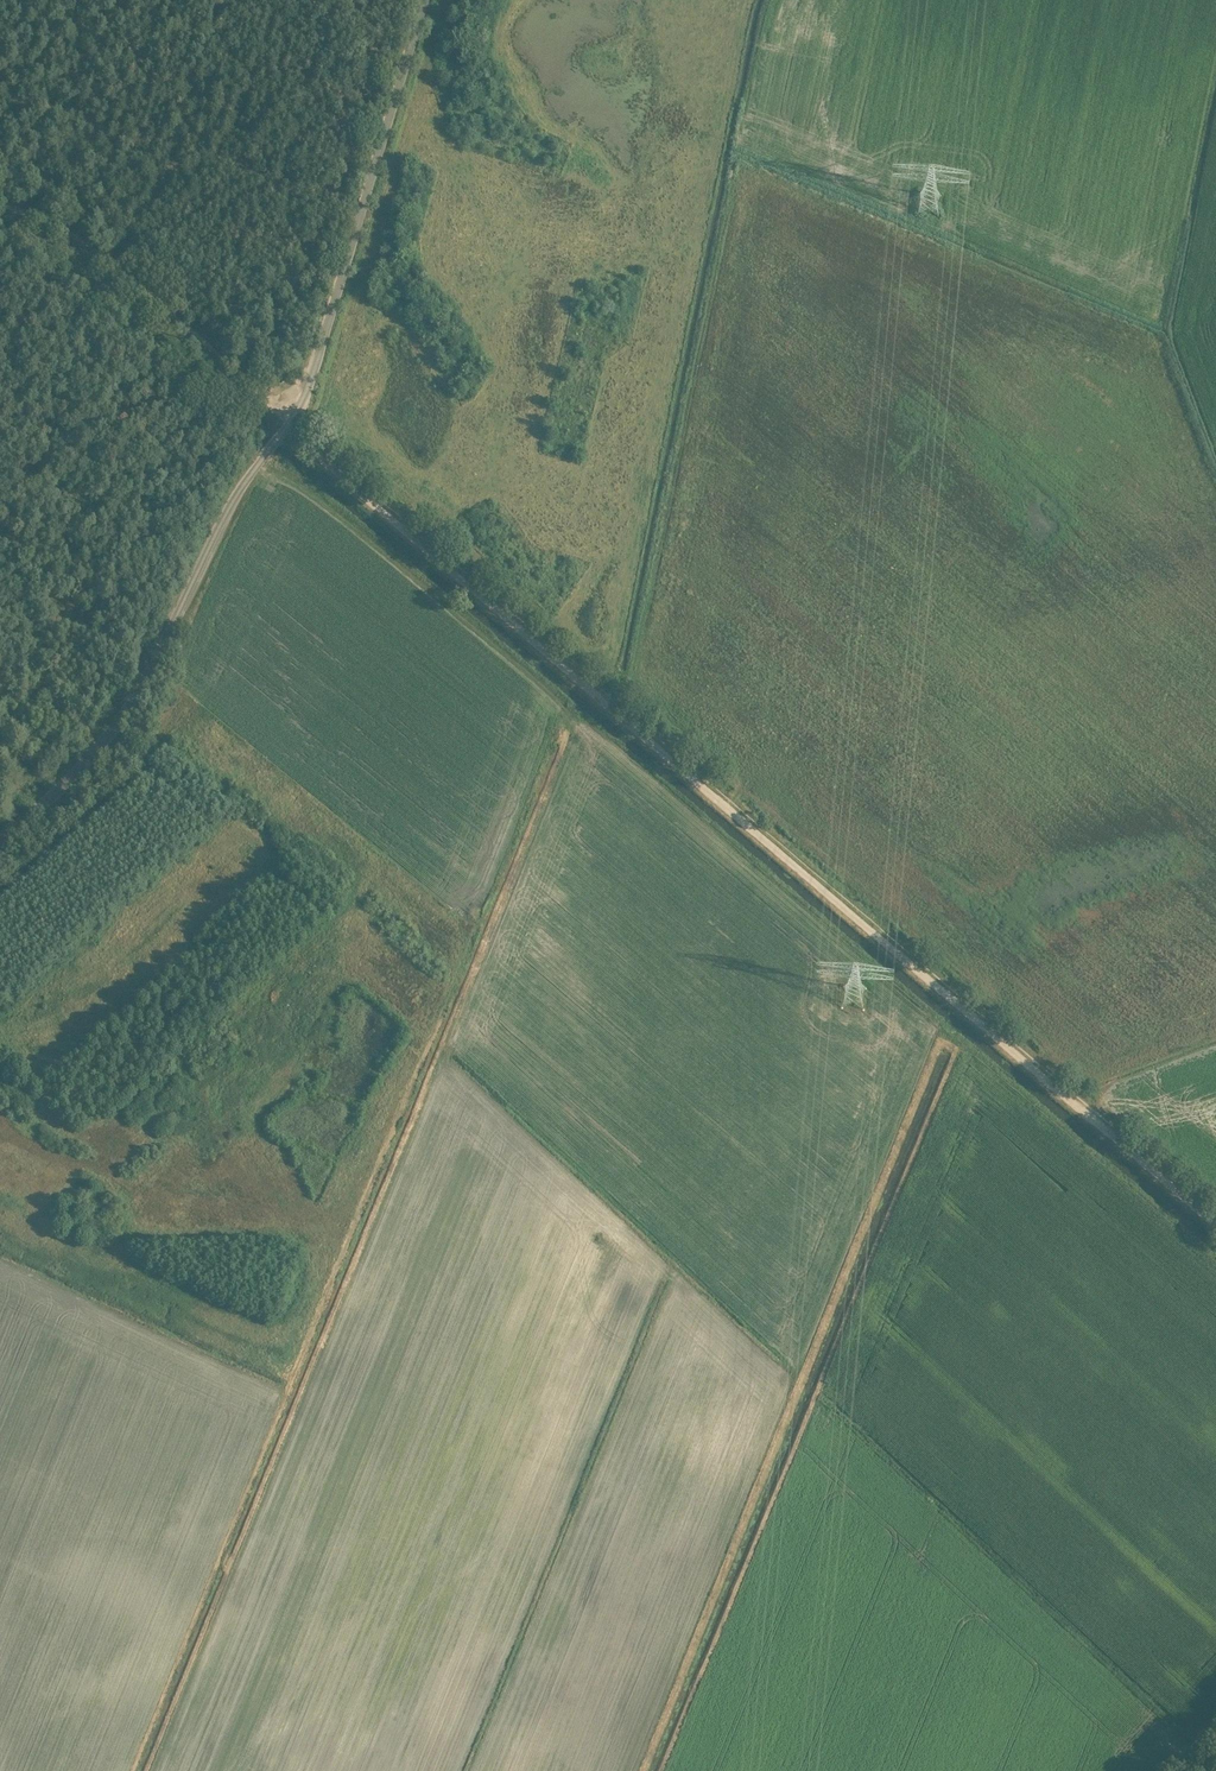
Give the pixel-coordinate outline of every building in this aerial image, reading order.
[(856,1540),(853,1550),(877,1557),(880,1547),(856,1540)]
